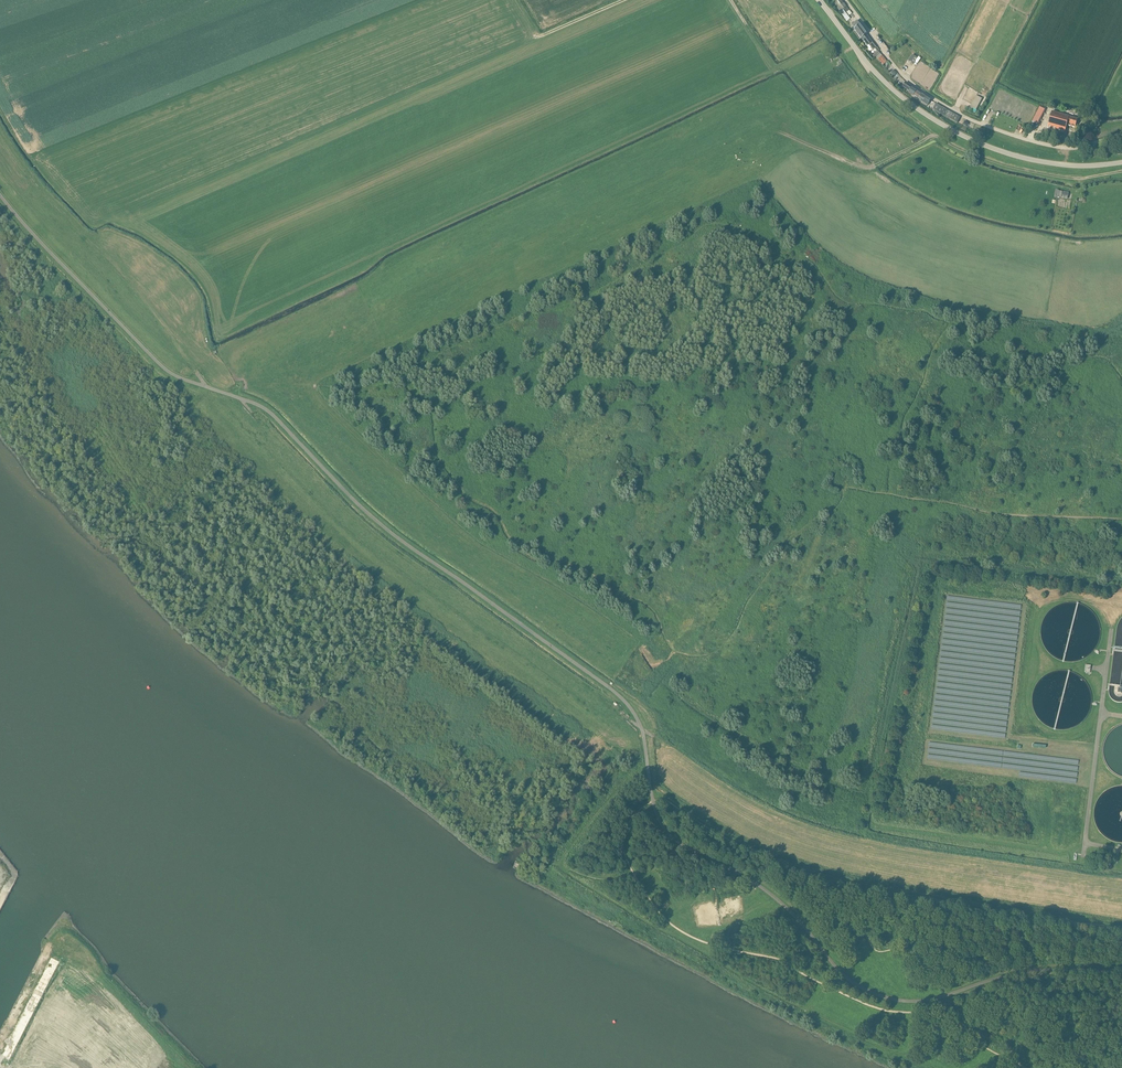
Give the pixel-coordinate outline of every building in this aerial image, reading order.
[(841,0),(838,0),(849,16),(852,14),(841,0)] [(842,15),(845,13),(836,2),(834,4),(842,15)] [(857,21),(852,25),(855,28),(854,29),(861,38),(861,39),(862,39),(867,35),(857,21)] [(867,35),(862,39),(867,46),(869,45),(874,50),(876,48),(872,42),(873,42),(867,35)] [(880,54),(876,57),(878,59),(878,58),(883,65),(887,62),(880,54)] [(909,61),(913,64),(917,58),(913,55),(909,61)] [(917,99),(921,94),(916,91),(912,88),(912,87),(906,82),(903,87),(911,92),(910,94),(913,96),(917,99)] [(921,94),(917,99),(927,105),(931,100),(921,94)] [(948,118),(956,122),(959,117),(945,109),(936,104),(933,109),(948,118)] [(1040,107),(1037,113),(1042,116),(1045,110),(1040,107)] [(1064,132),(1065,132),(1067,126),(1075,128),(1078,119),(1052,112),(1047,127),(1064,132)] [(1056,190),(1055,196),(1057,197),(1058,197),(1061,197),(1068,199),(1069,193),(1062,192),(1058,191),(1059,190),(1056,190)]
